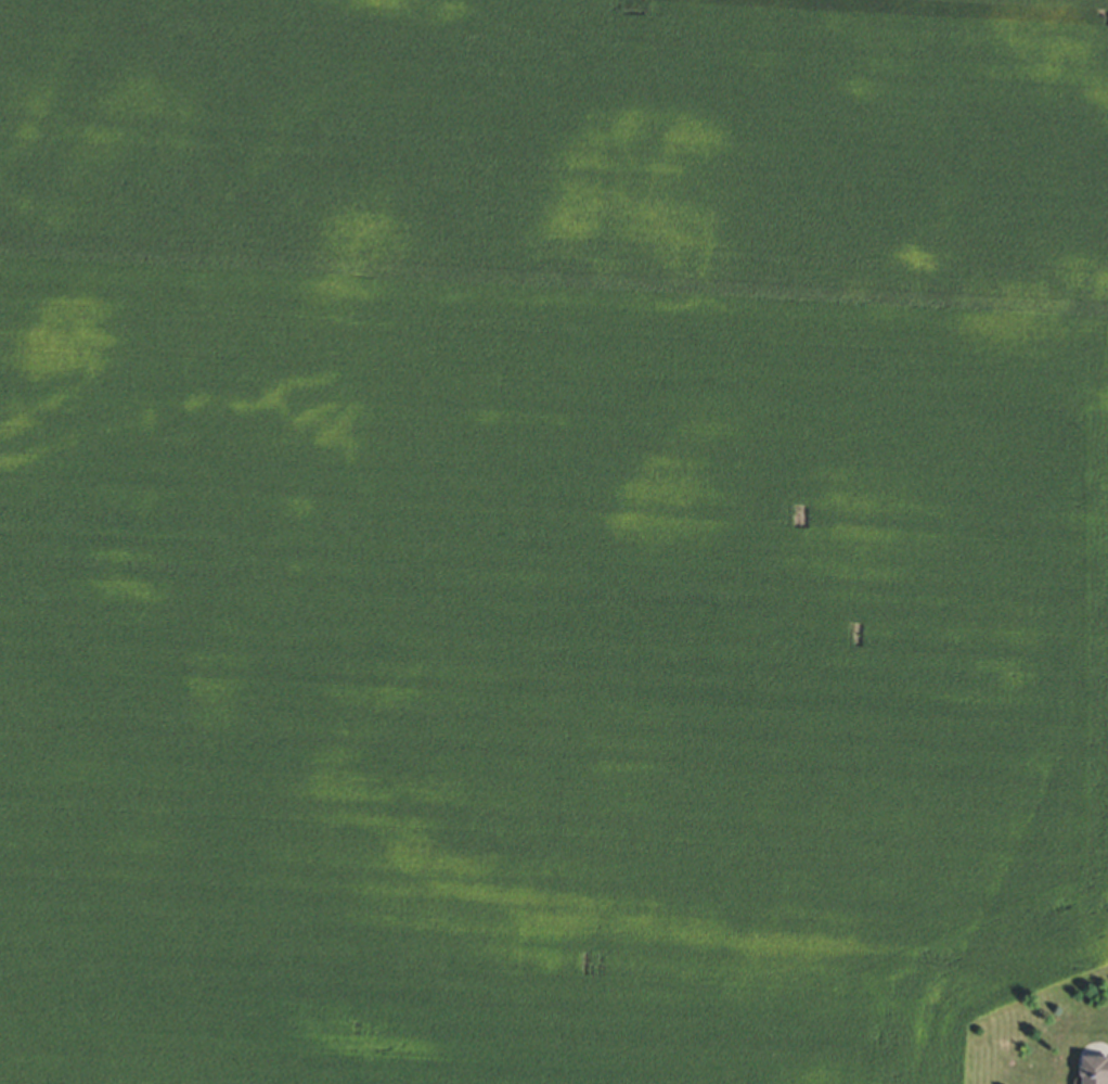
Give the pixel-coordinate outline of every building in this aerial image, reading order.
[(1075,1060),(1075,1083),(1106,1083),(1106,1060),(1075,1060)]
